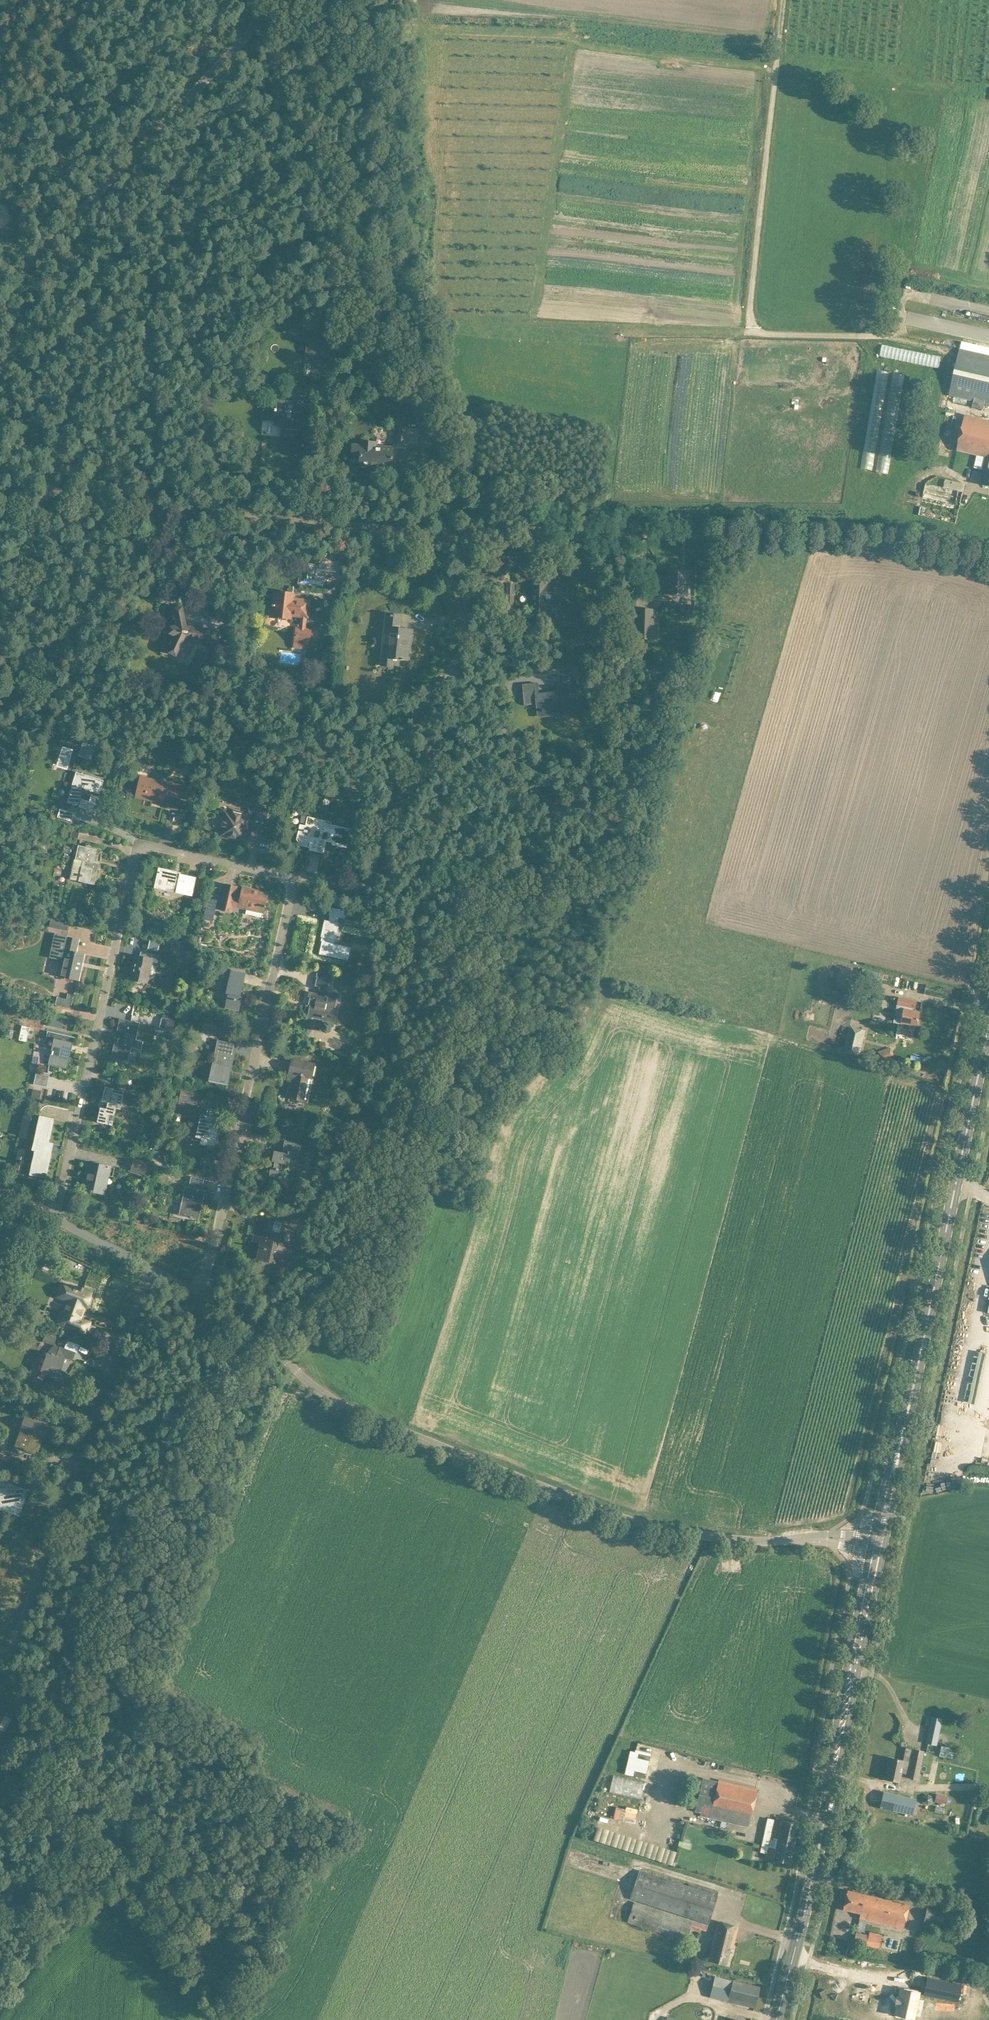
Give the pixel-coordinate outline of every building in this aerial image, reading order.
[(939,368),(942,356),(882,344),(880,356),(939,368)] [(960,349),(949,396),(973,401),(972,407),(983,409),(984,403),(988,404),(988,356),(960,349)] [(302,448),(302,447),(300,447),(303,419),(298,418),(299,413),(303,413),(305,398),(300,398),(301,388),(290,387),(289,402),(277,400),(276,406),(264,405),(262,420),(263,420),(263,417),(277,418),(277,426),(284,426),(283,435),(293,436),(291,447),(302,448)] [(933,439),(941,441),(942,434),(943,434),(946,416),(935,415),(932,433),(934,433),(933,439)] [(964,415),(956,450),(977,455),(974,468),(987,471),(983,485),(988,486),(988,421),(964,415)] [(407,427),(397,427),(396,444),(406,444),(407,427)] [(391,467),(392,458),(394,459),(394,452),(392,452),(392,449),(374,447),(374,442),(362,441),(361,446),(352,446),(351,456),(360,457),(359,465),(370,466),(371,465),(379,465),(379,466),(391,467)] [(918,515),(956,524),(958,514),(963,492),(964,485),(950,481),(948,489),(926,483),(921,505),(918,515)] [(303,564),(301,582),(324,584),(325,579),(313,578),(314,565),(303,564)] [(660,595),(689,595),(690,587),(686,587),(686,572),(666,572),(666,576),(660,576),(660,586),(660,595)] [(567,604),(567,597),(568,587),(546,587),(546,583),(533,582),(532,614),(545,614),(545,604),(567,604)] [(506,583),(504,613),(513,614),(515,583),(506,583)] [(270,617),(277,617),(278,617),(278,619),(286,620),(286,618),(290,619),(290,616),(300,617),(299,629),(296,629),(294,646),(301,647),(301,643),(309,644),(310,630),(305,630),(306,618),(308,618),(309,601),(302,600),(302,602),(292,601),(293,594),(274,592),(273,605),(272,605),(270,617)] [(205,641),(205,640),(219,642),(220,631),(207,629),(192,627),(192,628),(185,627),(182,608),(182,607),(171,609),(174,625),(171,626),(170,634),(173,636),(166,650),(175,655),(184,637),(190,638),(190,639),(205,641)] [(635,609),(635,640),(651,640),(653,640),(653,619),(644,619),(645,609),(635,609)] [(387,614),(386,628),(391,628),(390,633),(389,646),(388,658),(397,659),(401,659),(401,660),(404,660),(404,659),(405,659),(406,657),(407,657),(408,649),(407,649),(407,640),(410,640),(411,630),(399,629),(400,616),(387,614)] [(614,649),(596,648),(595,654),(614,656),(614,649)] [(541,716),(551,715),(554,715),(554,711),(577,709),(574,687),(563,688),(555,689),(556,693),(536,695),(535,684),(523,685),(525,704),(541,702),(542,715),(541,716)] [(476,735),(475,721),(468,722),(469,735),(476,735)] [(91,760),(95,749),(97,743),(90,741),(83,739),(78,756),(91,760)] [(66,804),(84,809),(94,812),(98,798),(91,796),(89,801),(81,799),(84,789),(99,794),(104,780),(76,772),(66,804)] [(177,809),(179,799),(182,787),(156,781),(156,779),(141,776),(137,797),(169,804),(168,807),(177,809)] [(264,830),(266,821),(269,809),(250,805),(248,816),(242,814),(242,811),(237,810),(236,813),(224,810),(218,837),(245,843),(247,833),(251,834),(252,828),(264,830)] [(60,808),(58,817),(72,821),(74,813),(60,808)] [(305,825),(302,824),(300,824),(296,840),(311,843),(309,850),(324,853),(328,836),(333,837),(331,845),(347,848),(351,829),(332,825),(331,822),(308,817),(305,825)] [(45,840),(36,841),(38,853),(47,852),(45,840)] [(70,880),(85,883),(94,885),(99,863),(94,862),(97,849),(78,845),(70,880)] [(155,888),(156,885),(176,889),(176,893),(192,896),(196,877),(180,874),(180,873),(159,869),(155,888)] [(223,894),(221,904),(220,909),(232,911),(233,906),(239,907),(240,905),(247,907),(246,914),(262,918),(267,894),(251,890),(251,889),(243,887),(240,901),(234,899),(235,897),(223,894)] [(208,898),(206,906),(212,908),(213,905),(216,905),(217,900),(208,898)] [(339,917),(344,918),(346,911),(330,907),(329,915),(330,915),(328,921),(324,920),(321,937),(324,937),(323,941),(322,941),(319,954),(348,960),(351,947),(335,944),(339,923),(337,923),(339,917)] [(205,909),(203,920),(213,922),(214,911),(205,909)] [(57,935),(51,958),(64,961),(60,976),(69,978),(79,980),(84,954),(75,952),(78,941),(79,941),(79,940),(57,935)] [(150,940),(148,949),(158,951),(160,942),(150,940)] [(159,955),(151,954),(141,951),(141,952),(143,952),(141,959),(134,957),(133,957),(135,958),(131,977),(129,976),(129,977),(147,981),(151,962),(157,963),(159,955)] [(245,973),(236,971),(231,970),(225,994),(228,994),(225,1007),(239,1010),(242,997),(240,996),(245,973)] [(333,973),(327,972),(317,970),(316,977),(317,977),(315,986),(320,987),(319,994),(309,991),(307,998),(310,998),(308,1004),(306,1004),(306,1006),(308,1006),(305,1019),(312,1020),(313,1018),(321,1020),(320,1024),(329,1025),(329,1024),(334,1025),(336,1014),(334,1014),(335,1009),(336,1010),(339,996),(327,993),(328,989),(329,989),(333,973)] [(880,993),(878,1007),(892,1010),(895,996),(880,993)] [(900,998),(898,1006),(899,1006),(899,1005),(906,1007),(902,1023),(907,1024),(917,1026),(920,1012),(913,1011),(914,1009),(915,1009),(916,1001),(900,998)] [(172,1031),(172,1029),(179,1030),(183,1016),(164,1012),(163,1017),(162,1017),(160,1028),(172,1031)] [(111,1057),(121,1060),(128,1061),(131,1046),(142,1049),(143,1041),(136,1039),(139,1023),(120,1018),(117,1030),(120,1031),(119,1036),(120,1036),(119,1044),(115,1043),(111,1057)] [(212,1037),(215,1024),(204,1022),(202,1035),(212,1037)] [(387,1022),(375,1026),(378,1037),(391,1032),(387,1022)] [(19,1040),(27,1042),(30,1027),(22,1025),(19,1040)] [(228,1027),(215,1025),(213,1035),(225,1037),(228,1027)] [(850,1027),(844,1052),(860,1055),(865,1031),(850,1027)] [(75,1037),(65,1035),(48,1031),(44,1046),(53,1048),(50,1064),(56,1065),(66,1067),(70,1050),(72,1051),(75,1037)] [(210,1080),(217,1081),(227,1083),(229,1072),(227,1072),(229,1067),(232,1068),(237,1044),(217,1040),(211,1071),(212,1071),(210,1080)] [(890,1048),(878,1053),(882,1063),(894,1058),(890,1048)] [(292,1080),(288,1097),(300,1100),(301,1094),(307,1095),(311,1077),(311,1078),(314,1064),(302,1061),(292,1059),(289,1073),(293,1074),(292,1080)] [(335,1071),(344,1074),(348,1066),(338,1062),(335,1071)] [(34,1084),(47,1087),(50,1073),(37,1070),(34,1084)] [(113,1092),(113,1089),(105,1087),(97,1122),(112,1125),(116,1108),(120,1109),(124,1094),(113,1092)] [(181,1089),(179,1100),(197,1103),(199,1093),(181,1089)] [(208,1145),(207,1149),(214,1151),(219,1128),(215,1127),(219,1111),(210,1109),(209,1115),(201,1113),(197,1129),(199,1130),(198,1135),(202,1136),(201,1141),(203,1142),(202,1143),(208,1145)] [(53,1119),(43,1117),(26,1113),(21,1137),(34,1140),(32,1150),(19,1147),(14,1171),(46,1178),(46,1177),(44,1177),(49,1154),(51,1154),(42,1152),(44,1142),(48,1143),(48,1142),(47,1142),(52,1119),(53,1120),(53,1119)] [(289,1163),(305,1167),(311,1140),(286,1134),(282,1152),(274,1150),(272,1160),(275,1160),(273,1168),(271,1167),(268,1177),(282,1180),(284,1170),(281,1169),(282,1164),(288,1165),(289,1163)] [(151,1151),(153,1140),(146,1138),(144,1149),(151,1151)] [(131,1171),(144,1174),(146,1162),(134,1159),(131,1171)] [(85,1190),(105,1194),(111,1167),(88,1162),(85,1176),(88,1177),(85,1190)] [(182,1216),(190,1218),(192,1218),(195,1218),(197,1210),(201,1210),(204,1197),(200,1196),(204,1179),(190,1176),(188,1187),(185,1187),(180,1207),(184,1207),(182,1216)] [(293,1187),(281,1185),(280,1193),(291,1195),(293,1187)] [(292,1215),(290,1225),(297,1226),(299,1217),(292,1215)] [(257,1259),(271,1262),(273,1262),(282,1223),(258,1217),(254,1235),(262,1237),(257,1259)] [(28,1241),(24,1253),(34,1256),(38,1244),(28,1241)] [(276,1274),(276,1275),(283,1277),(284,1272),(285,1268),(278,1266),(276,1274)] [(72,1286),(73,1284),(72,1284),(68,1283),(67,1285),(63,1284),(62,1285),(60,1285),(55,1298),(66,1301),(66,1300),(70,1302),(65,1313),(61,1312),(57,1323),(77,1330),(86,1334),(90,1322),(80,1319),(85,1307),(86,1307),(92,1292),(91,1291),(91,1293),(83,1290),(84,1288),(82,1287),(81,1289),(72,1286)] [(43,1340),(54,1344),(56,1337),(46,1333),(43,1340)] [(41,1371),(55,1379),(63,1385),(69,1375),(68,1374),(68,1375),(59,1370),(65,1356),(72,1359),(72,1360),(73,1360),(76,1352),(60,1346),(56,1355),(48,1352),(41,1371)] [(14,1447),(26,1451),(37,1455),(49,1422),(41,1419),(42,1418),(35,1415),(35,1417),(26,1414),(14,1447)] [(7,1512),(10,1513),(19,1516),(19,1515),(17,1515),(20,1507),(22,1508),(23,1507),(20,1506),(23,1498),(25,1499),(26,1498),(24,1498),(26,1490),(29,1491),(29,1490),(17,1486),(18,1485),(9,1482),(9,1483),(0,1479),(0,1510),(7,1512)] [(9,1707),(9,1706),(8,1709),(0,1704),(0,1723),(9,1707)] [(931,1716),(926,1742),(936,1744),(942,1719),(931,1716)] [(948,1757),(949,1746),(940,1745),(939,1756),(948,1757)] [(924,1751),(915,1749),(906,1747),(903,1761),(888,1758),(887,1766),(889,1767),(886,1779),(900,1782),(902,1772),(909,1774),(908,1777),(918,1779),(924,1751)] [(641,1798),(645,1782),(612,1774),(608,1791),(641,1798)] [(700,1815),(748,1827),(757,1791),(718,1782),(712,1806),(702,1805),(700,1815)] [(884,1790),(880,1807),(912,1814),(916,1798),(884,1790)] [(935,1801),(946,1804),(947,1797),(936,1794),(935,1801)] [(766,1858),(781,1862),(790,1864),(799,1824),(782,1820),(782,1821),(774,1820),(766,1858)] [(671,1863),(675,1850),(596,1827),(592,1840),(671,1863)] [(680,1839),(678,1845),(690,1849),(692,1843),(680,1839)] [(717,1895),(639,1870),(630,1898),(708,1923),(717,1895)] [(859,1918),(869,1920),(903,1928),(909,1904),(847,1890),(843,1909),(860,1913),(859,1918)] [(634,1902),(627,1923),(686,1941),(691,1926),(706,1931),(707,1926),(634,1902)] [(923,1923),(947,1929),(952,1909),(928,1904),(923,1923)] [(858,1930),(865,1931),(867,1920),(860,1919),(858,1930)] [(708,1960),(715,1961),(725,1964),(729,1947),(732,1948),(738,1927),(718,1922),(708,1960)] [(853,1942),(863,1944),(878,1948),(881,1934),(869,1931),(868,1935),(856,1932),(853,1942)] [(710,1996),(755,2007),(760,1987),(715,1976),(710,1996)] [(927,1977),(924,1994),(958,2001),(961,1985),(927,1977)] [(901,1989),(896,2014),(914,2018),(919,1993),(901,1989)]
